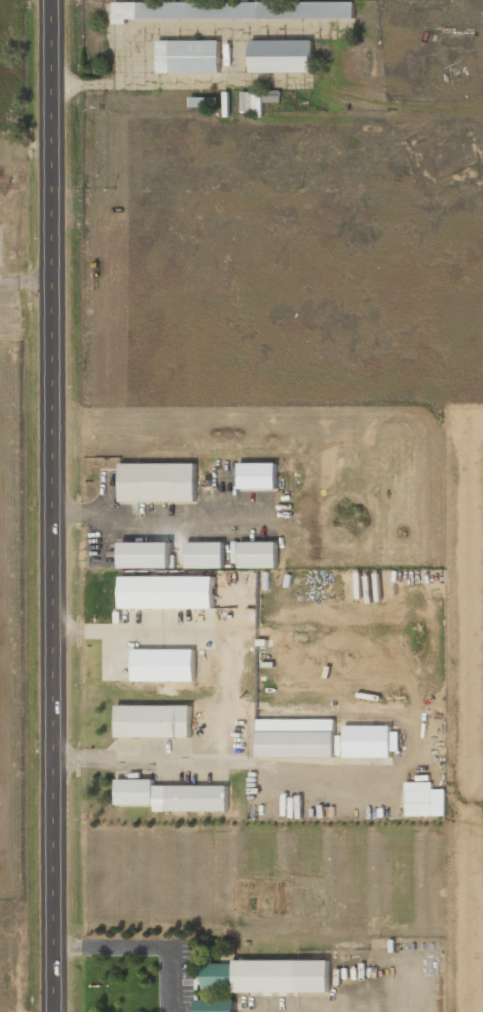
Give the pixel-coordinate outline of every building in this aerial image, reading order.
[(355,2),(115,4),(115,24),(129,24),(129,20),(355,18),(355,2)] [(221,41),(159,41),(160,74),(222,73),(221,41)] [(314,41),(252,41),(253,73),(314,73),(314,41)] [(265,103),(282,103),(282,91),(265,91),(265,103)] [(243,114),(264,115),(264,93),(244,93),(243,114)] [(278,463),(240,464),(241,490),(278,489),(278,463)] [(197,464),(122,464),(122,503),(197,502),(197,464)] [(225,568),(225,542),(187,543),(188,569),(225,568)] [(278,568),(278,542),(240,543),(241,569),(278,568)] [(174,543),(122,543),(122,569),(174,568),(174,543)] [(216,609),(215,577),(122,577),(122,609),(216,609)] [(196,650),(134,649),(134,681),(196,682),(196,650)] [(192,738),(192,706),(118,706),(118,738),(192,738)] [(336,720),(258,721),(259,759),(337,757),(336,720)] [(393,758),(393,752),(400,751),(400,732),(393,732),(392,726),(346,727),(346,758),(393,758)] [(229,786),(155,786),(155,780),(117,780),(118,806),(155,805),(155,812),(230,812),(229,786)] [(446,816),(446,790),(433,790),(433,783),(407,783),(407,817),(446,816)] [(330,961),(204,962),(204,990),(236,990),(236,994),(330,993),(330,961)] [(236,1000),(197,1000),(197,1011),(236,1011),(236,1000)]
